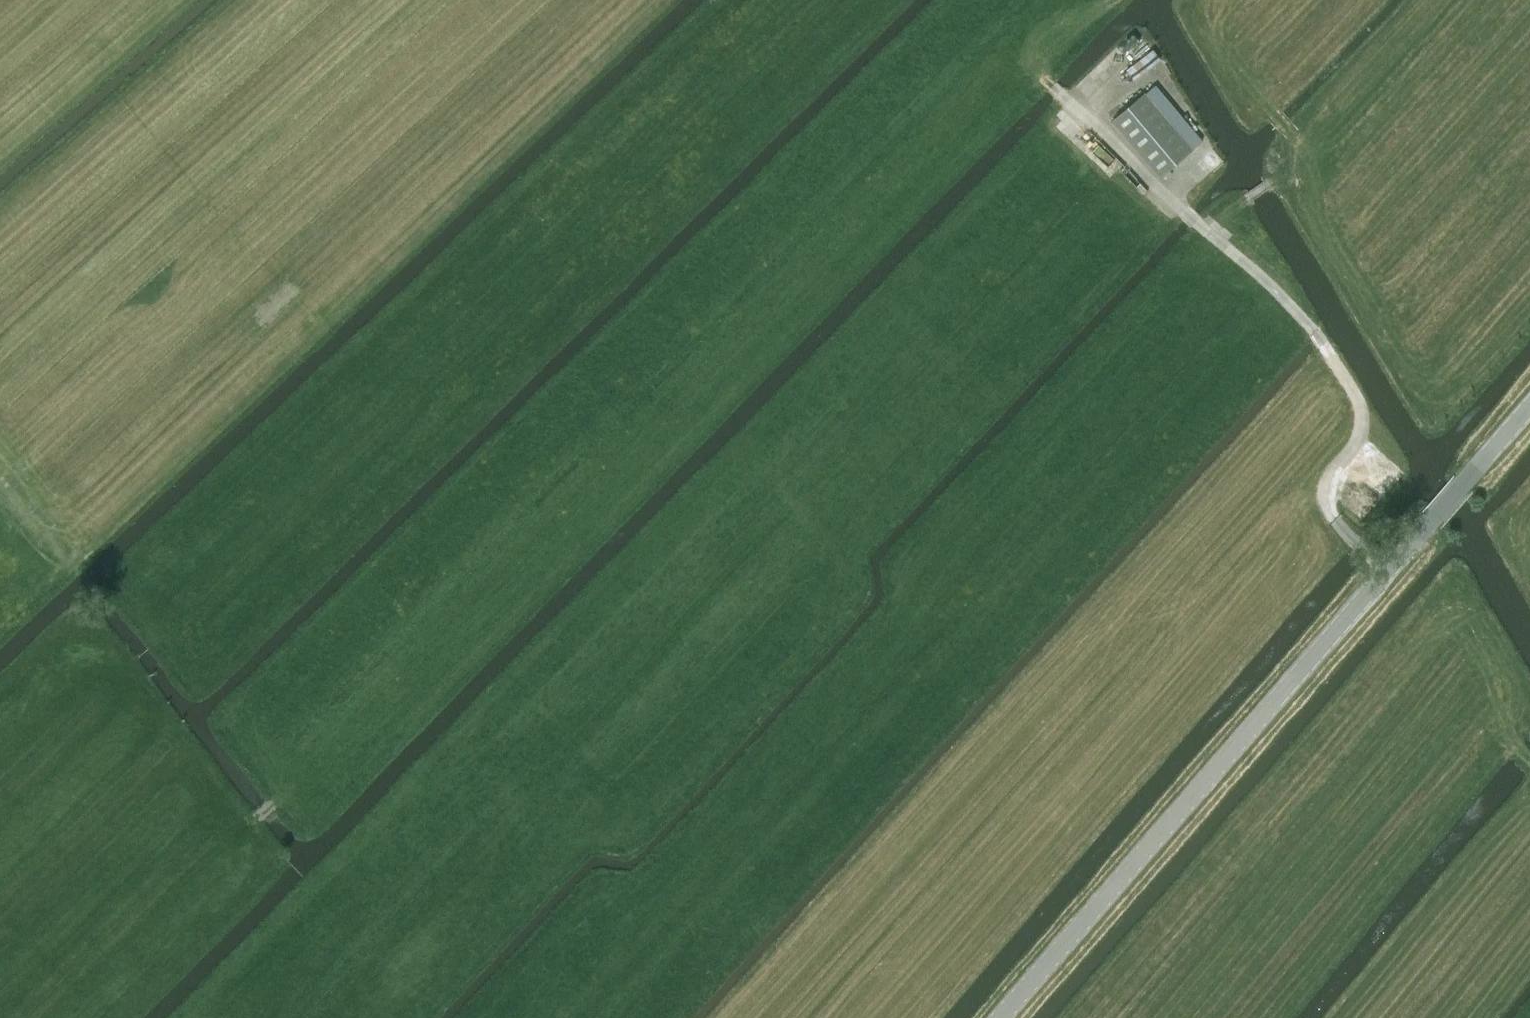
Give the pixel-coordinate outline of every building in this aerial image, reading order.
[(1153,50),(1126,70),(1133,79),(1160,59),(1153,50)] [(1111,121),(1159,178),(1192,150),(1202,141),(1155,85),(1145,94),(1145,93),(1111,121)]
